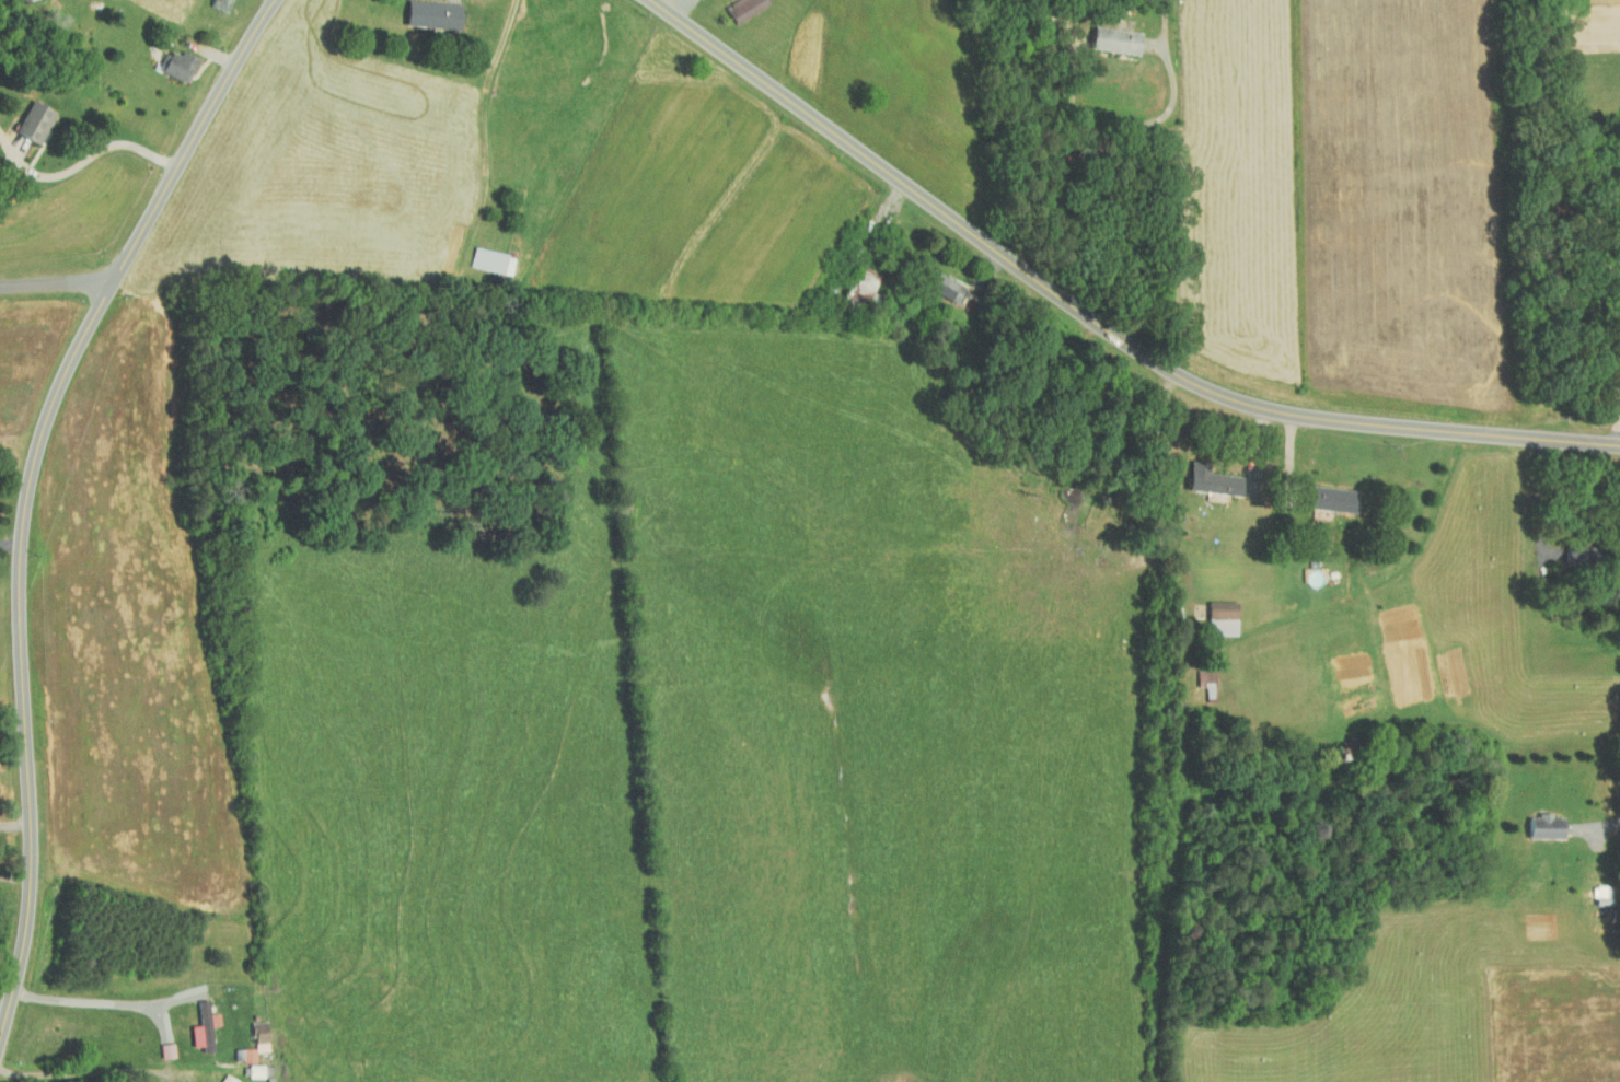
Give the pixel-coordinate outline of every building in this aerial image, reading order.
[(396,21),(448,23),(450,0),(397,0),(396,21)] [(725,19),(758,0),(715,0),(714,0),(725,19)] [(1129,50),(1132,27),(1084,20),(1080,43),(1129,50)] [(187,52),(170,46),(169,51),(154,46),(146,66),(178,77),(187,52)] [(44,106),(20,95),(4,128),(29,139),(44,106)] [(459,260),(500,270),(505,251),(464,241),(459,260)] [(833,294),(858,302),(867,273),(842,265),(833,294)] [(948,297),(955,280),(923,266),(916,284),(948,297)] [(1231,491),(1233,471),(1198,468),(1199,457),(1182,455),(1178,485),(1231,491)] [(1343,508),(1346,486),(1295,480),(1293,502),(1343,508)] [(1198,629),(1227,630),(1227,596),(1198,596),(1198,629)] [(1187,681),(1195,680),(1196,692),(1204,692),(1203,663),(1187,664),(1187,681)] [(1519,831),(1554,832),(1555,811),(1541,811),(1541,808),(1520,808),(1519,831)] [(180,1020),(182,1040),(191,1040),(192,1046),(202,1045),(200,1020),(209,1019),(208,1007),(198,1008),(197,994),(187,995),(189,1019),(180,1020)] [(245,1056),(245,1045),(257,1044),(256,1015),(242,1015),(243,1042),(225,1043),(226,1057),(245,1056)] [(165,1051),(163,1036),(149,1038),(151,1053),(165,1051)] [(238,1072),(254,1071),(253,1058),(238,1058),(238,1072)]
